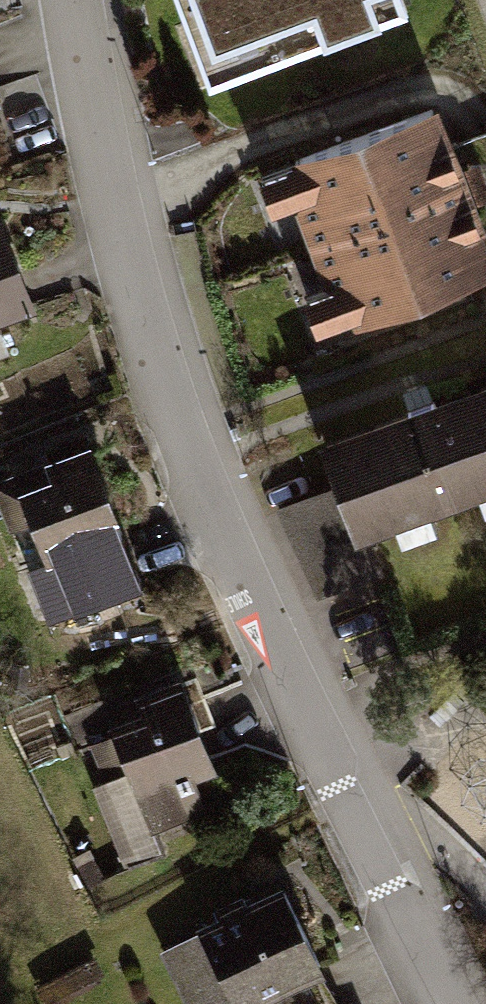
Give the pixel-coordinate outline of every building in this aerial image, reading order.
[(207,87),(403,13),(398,0),(174,0),(207,87)] [(286,160),(290,168),(257,181),(270,215),(290,207),(323,291),(299,300),(314,338),(349,324),(352,332),(485,280),(485,225),(474,195),(438,101),(286,160)] [(35,312),(0,223),(0,325),(35,312)] [(424,407),(318,446),(333,487),(354,542),(370,536),(485,493),(485,384),(424,407)] [(88,445),(44,462),(0,479),(0,509),(9,533),(2,536),(39,632),(152,589),(128,526),(120,529),(88,445)] [(354,542),(333,487),(275,509),(317,598),(384,574),(370,536),(354,542)] [(134,699),(106,711),(112,725),(108,727),(112,738),(91,746),(106,782),(93,787),(125,864),(157,851),(149,831),(204,808),(193,783),(214,774),(176,682),(134,699)] [(161,953),(186,1003),(266,1003),(323,976),(280,887),(245,904),(241,895),(236,898),(210,910),(215,919),(194,930),(197,936),(161,953)]
